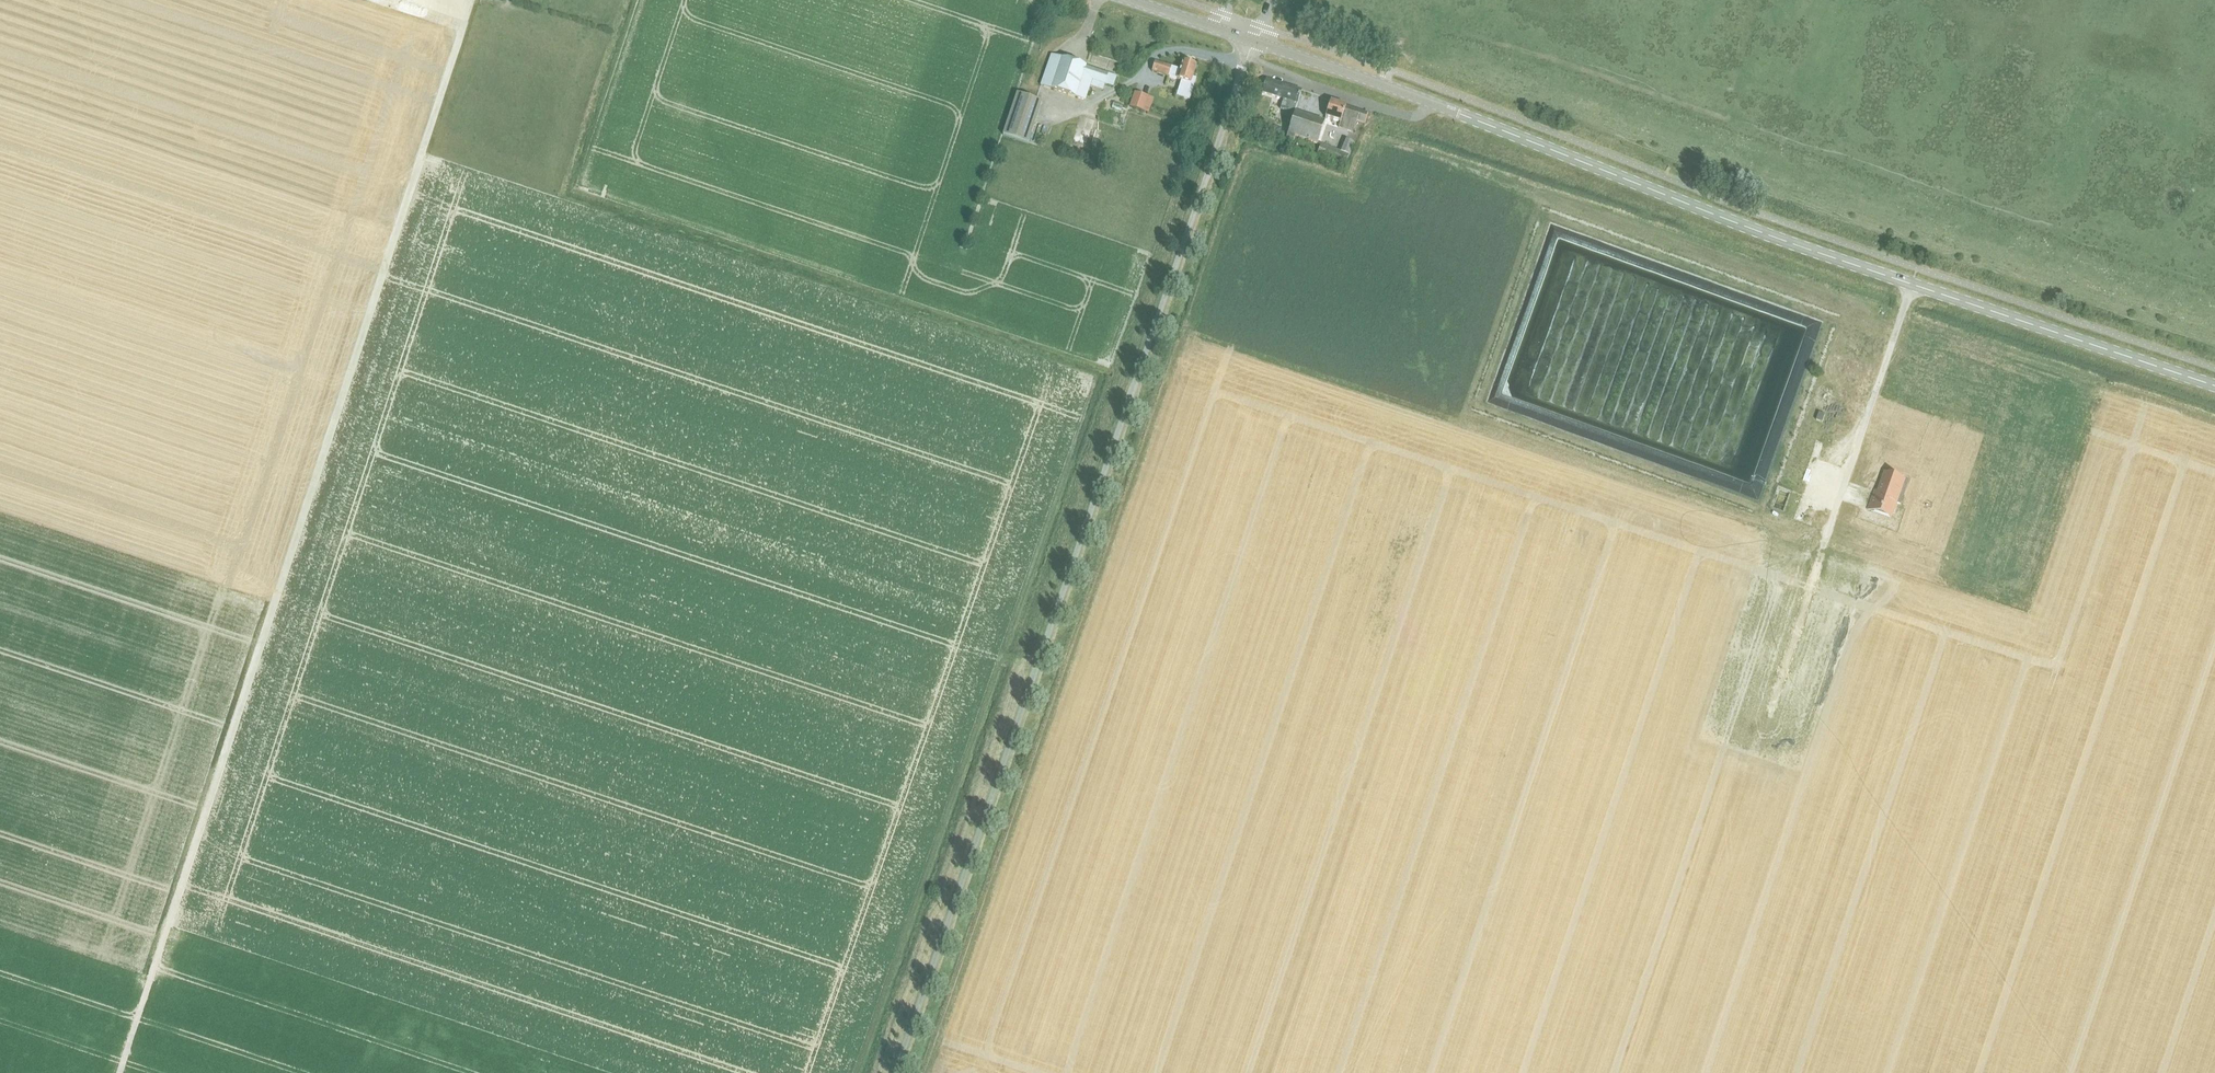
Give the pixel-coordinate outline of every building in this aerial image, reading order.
[(1114,86),(1117,77),(1052,54),(1041,86),(1085,101),(1091,86),(1103,90),(1106,83),(1114,86)] [(1154,62),(1152,71),(1177,79),(1177,80),(1181,81),(1176,97),(1189,101),(1196,79),(1192,78),(1196,66),(1190,64),(1189,63),(1185,61),(1184,62),(1182,62),(1180,70),(1154,62)] [(1301,92),(1265,81),(1262,92),(1283,99),(1280,110),(1286,112),(1284,121),(1291,123),(1301,92)] [(1256,91),(1252,103),(1258,105),(1262,92),(1256,91)] [(1143,111),(1147,97),(1135,93),(1130,106),(1143,111)] [(1028,143),(1042,102),(1016,94),(1002,135),(1028,143)] [(1345,107),(1330,102),(1325,118),(1340,123),(1338,128),(1352,132),(1356,121),(1364,124),(1367,114),(1345,107)] [(1323,122),(1295,113),(1284,147),(1290,149),(1294,136),(1317,144),(1323,122)] [(1344,166),(1353,143),(1343,139),(1338,151),(1320,144),(1316,154),(1344,166)] [(1819,413),(1816,420),(1822,422),(1825,415),(1819,413)] [(1876,491),(1869,511),(1873,512),(1875,507),(1892,514),(1904,480),(1885,474),(1879,492),(1876,491)]
